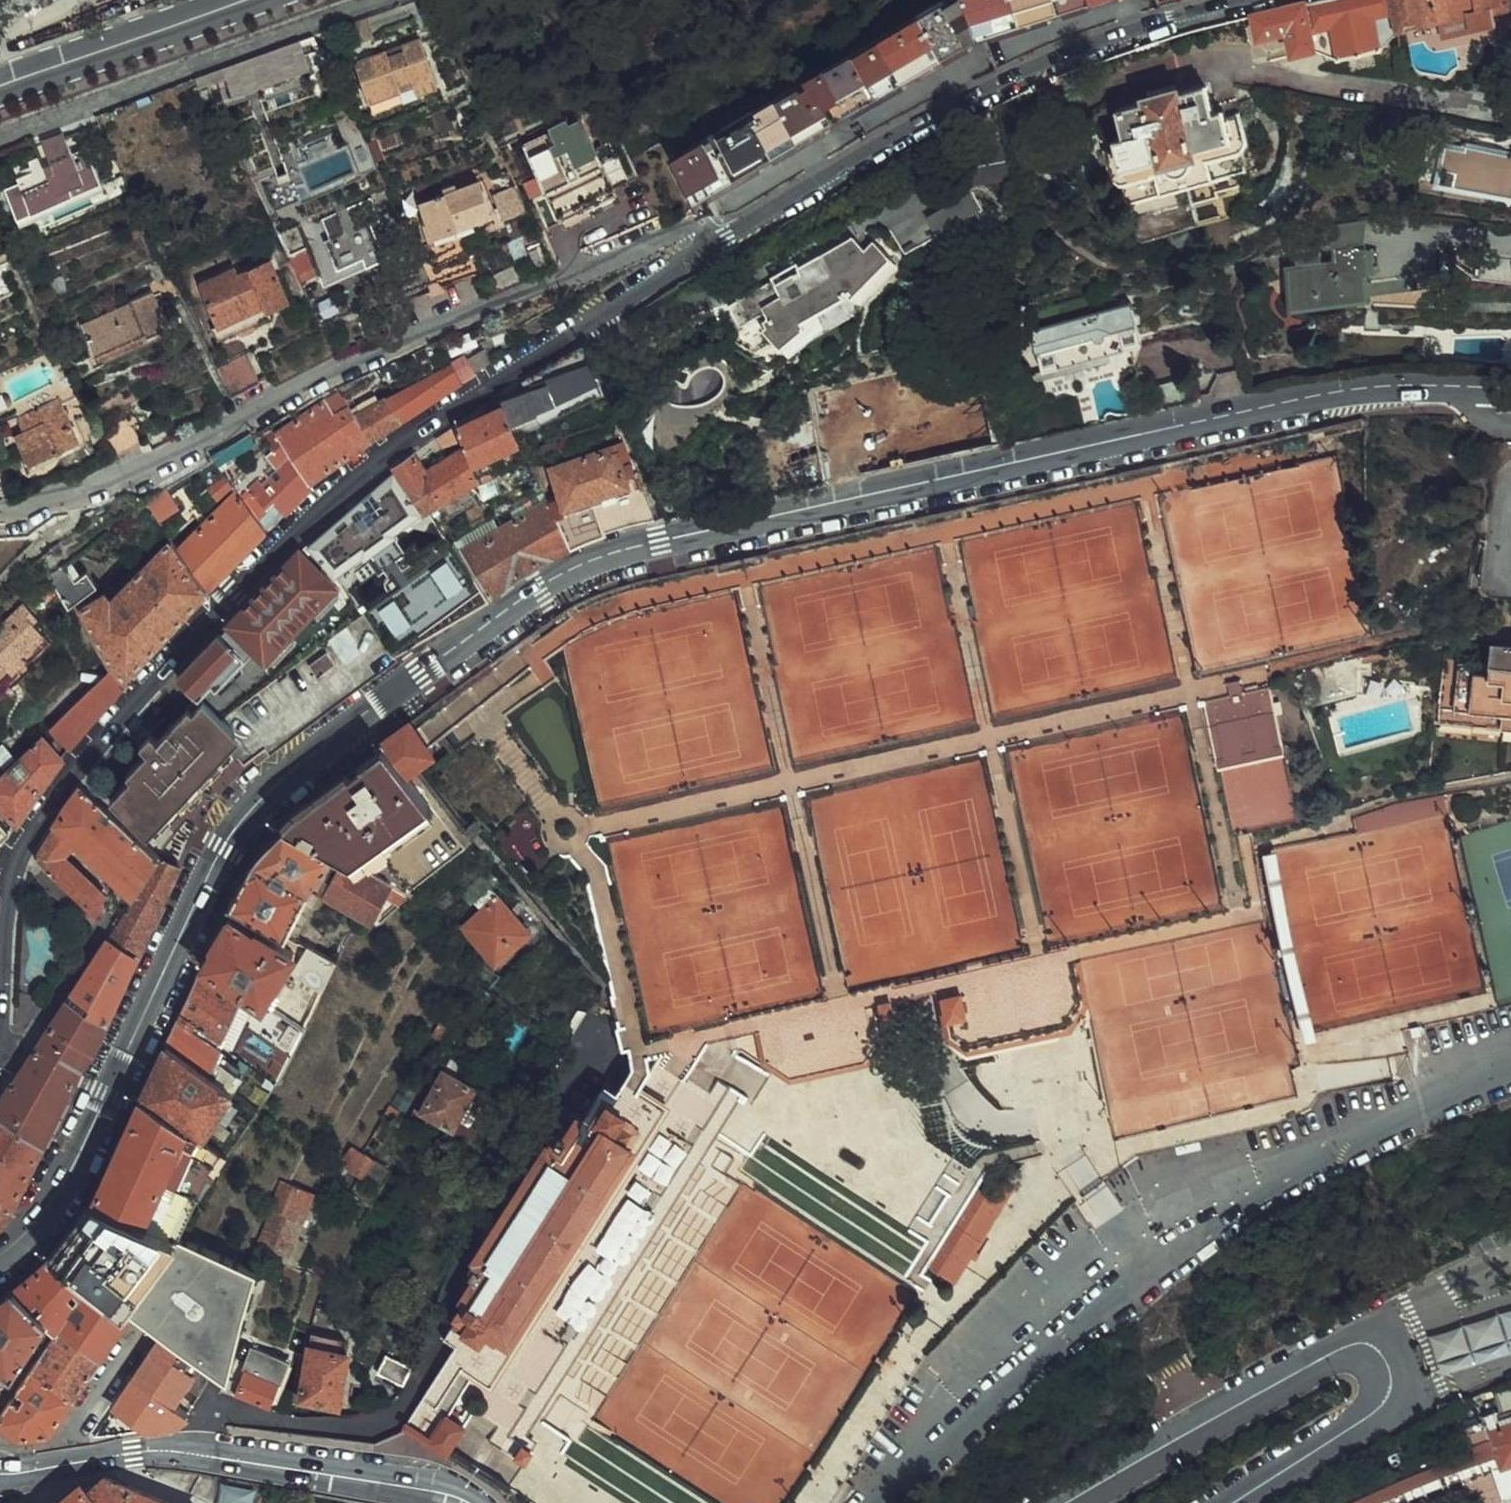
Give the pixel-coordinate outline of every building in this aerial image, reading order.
[(700,195),(712,189),(802,136),(836,115),(865,98),(976,35),(985,31),(1084,0),(937,0),(919,10),(732,122),(675,155),(700,195)] [(1252,16),(1257,40),(1286,34),(1291,56),(1316,52),(1313,33),(1393,17),(1397,35),(1466,24),(1468,37),(1469,44),(1493,39),(1491,26),(1510,23),(1510,18),(1508,0),(1324,0),(1252,16)] [(1316,52),(1338,61),(1381,53),(1397,35),(1393,17),(1313,33),(1316,52)] [(425,74),(405,26),(388,33),(391,39),(373,46),(370,41),(340,52),(356,90),(401,71),(405,82),(425,74)] [(305,39),(226,63),(235,91),(313,68),(305,39)] [(1098,169),(1109,174),(1142,165),(1147,183),(1203,168),(1198,149),(1231,140),(1238,129),(1228,95),(1214,99),(1204,102),(1196,77),(1169,85),(1166,81),(1135,89),(1136,94),(1109,102),(1117,127),(1104,131),(1089,135),(1098,169)] [(627,167),(609,134),(586,144),(572,115),(515,138),(528,168),(512,175),(529,215),(547,207),(544,201),(627,167)] [(0,176),(0,177),(11,207),(31,200),(97,176),(83,138),(11,164),(14,171),(0,176)] [(1430,176),(1503,191),(1510,150),(1510,149),(1460,138),(1458,142),(1438,138),(1430,176)] [(466,171),(407,193),(420,224),(479,202),(466,171)] [(308,231),(292,238),(307,272),(372,246),(358,213),(364,211),(358,196),(325,211),(328,217),(306,226),(308,231)] [(1318,257),(1292,260),(1286,261),(1289,294),(1360,285),(1359,275),(1395,272),(1417,269),(1417,256),(1359,263),(1358,243),(1340,246),(1339,238),(1352,236),(1351,214),(1314,218),(1316,238),(1316,240),(1326,239),(1327,255),(1318,257)] [(773,338),(796,319),(792,311),(837,284),(842,288),(870,257),(881,245),(861,228),(852,238),(839,226),(788,255),(784,248),(758,264),(761,268),(718,295),(729,314),(750,302),(757,313),(752,316),(773,338)] [(1289,240),(1292,260),(1318,257),(1315,241),(1316,240),(1316,238),(1289,240)] [(187,274),(207,316),(256,292),(259,299),(279,290),(259,248),(225,264),(221,257),(187,274)] [(1417,256),(1417,269),(1436,267),(1435,254),(1417,256)] [(878,265),(870,257),(842,288),(845,290),(851,296),(878,265)] [(123,292),(75,314),(91,347),(161,314),(143,276),(120,287),(123,292)] [(792,311),(796,319),(798,322),(844,298),(845,290),(842,288),(837,284),(792,311)] [(1028,317),(1035,355),(1091,343),(1093,353),(1095,364),(1118,359),(1114,338),(1117,338),(1113,318),(1127,315),(1122,294),(1086,302),(1084,291),(1083,286),(1026,301),(1028,317)] [(256,292),(207,316),(213,329),(262,305),(259,299),(256,292)] [(453,343),(376,384),(391,407),(464,360),(453,343)] [(1091,343),(1035,355),(1018,359),(1019,365),(1093,353),(1091,343)] [(234,345),(205,359),(218,386),(246,372),(234,345)] [(581,351),(498,402),(503,411),(515,438),(604,399),(581,351)] [(391,407),(376,384),(361,392),(377,416),(391,407)] [(318,395),(347,434),(360,426),(343,402),(332,386),(318,395)] [(19,427),(12,430),(21,454),(26,452),(34,471),(55,461),(47,444),(69,433),(49,389),(10,408),(19,427)] [(314,389),(260,419),(268,429),(298,469),(347,434),(318,395),(314,389)] [(361,392),(343,402),(360,426),(377,416),(361,392)] [(92,421),(108,450),(134,437),(118,408),(92,421)] [(454,434),(459,445),(470,467),(519,445),(515,438),(503,411),(460,431),(454,434)] [(263,486),(274,499),(303,474),(298,469),(268,429),(252,440),(264,454),(247,468),(244,464),(235,472),(253,493),(263,486)] [(10,460),(21,454),(12,430),(0,437),(0,439),(3,446),(10,460)] [(453,432),(433,446),(440,454),(459,445),(454,434),(453,432)] [(549,511),(553,521),(638,491),(636,487),(628,490),(608,446),(544,475),(558,507),(549,511)] [(428,472),(447,502),(474,485),(460,453),(441,464),(428,472)] [(411,461),(389,476),(391,479),(420,518),(420,519),(447,502),(428,472),(422,476),(411,461)] [(220,474),(212,464),(198,476),(206,487),(220,474)] [(391,479),(306,549),(308,552),(324,575),(328,582),(357,562),(359,565),(393,541),(391,538),(420,518),(391,479)] [(226,482),(194,514),(226,546),(255,518),(226,482)] [(553,521),(568,553),(621,533),(653,526),(638,491),(553,521)] [(459,559),(485,600),(486,600),(507,585),(552,560),(568,553),(553,521),(549,511),(549,510),(512,530),(504,518),(493,525),(499,537),(491,540),(459,559)] [(52,553),(37,564),(57,597),(112,557),(155,524),(146,511),(127,524),(76,561),(75,560),(64,569),(52,553)] [(226,546),(194,514),(166,538),(195,577),(226,546)] [(450,545),(459,559),(491,540),(484,528),(450,545)] [(166,538),(159,530),(99,591),(94,582),(70,597),(103,645),(117,657),(120,655),(151,624),(195,577),(166,538)] [(360,616),(391,658),(485,600),(459,559),(450,545),(440,530),(373,579),(386,596),(360,616)] [(175,680),(199,704),(219,723),(241,707),(205,671),(237,638),(261,662),(332,592),(319,579),(324,575),(308,552),(306,549),(294,559),(175,680)] [(1487,583),(1481,658),(1433,654),(1429,698),(1462,700),(1461,713),(1510,718),(1510,585),(1487,583)] [(0,603),(0,665),(6,672),(45,635),(30,620),(27,624),(17,613),(24,609),(10,594),(0,603)] [(128,786),(109,805),(154,846),(204,792),(194,783),(230,741),(250,759),(385,662),(357,624),(241,707),(219,723),(199,704),(186,719),(180,715),(151,747),(144,741),(134,751),(142,758),(122,780),(128,786)] [(98,660),(96,663),(83,676),(99,692),(115,674),(98,660)] [(35,720),(56,739),(99,692),(83,676),(35,720)] [(1233,698),(1207,703),(1221,767),(1284,753),(1270,690),(1244,696),(1241,680),(1229,682),(1233,698)] [(1462,700),(1429,698),(1429,711),(1461,713),(1462,700)] [(368,731),(375,738),(396,763),(425,739),(399,709),(368,731)] [(7,808),(10,803),(49,746),(28,725),(0,751),(0,801),(7,808)] [(290,799),(274,815),(321,839),(333,845),(379,869),(400,879),(454,831),(396,763),(375,738),(349,757),(290,799)] [(70,895),(97,917),(102,910),(100,896),(57,858),(70,842),(130,896),(153,860),(76,789),(49,828),(29,862),(42,872),(70,895)] [(1355,816),(1359,835),(1443,815),(1439,796),(1355,816)] [(260,830),(240,851),(295,878),(359,909),(379,869),(333,845),(319,871),(307,866),(321,839),(274,815),(260,830)] [(227,876),(216,896),(272,923),(295,878),(240,851),(227,876)] [(1262,857),(1306,1045),(1323,1041),(1321,1032),(1280,853),(1262,857)] [(106,940),(132,959),(175,864),(158,859),(116,925),(106,940)] [(62,906),(70,895),(42,872),(33,882),(62,906)] [(486,880),(451,911),(489,950),(523,918),(486,880)] [(202,936),(192,953),(228,975),(250,989),(274,952),(283,939),(244,920),(243,921),(217,907),(200,934),(202,936)] [(289,929),(283,939),(274,952),(312,974),(325,946),(289,929)] [(68,997),(104,1017),(132,959),(106,940),(68,997)] [(192,953),(167,1008),(206,1032),(229,982),(225,980),(228,975),(192,953)] [(964,989),(943,995),(951,1020),(971,1014),(964,989)] [(1001,1058),(1051,1027),(1065,1019),(1064,1017),(1073,1011),(1081,1004),(1073,989),(1053,1002),(1051,1000),(1046,1004),(973,1049),(986,1069),(1001,1058)] [(35,1047),(76,1068),(78,1065),(87,1054),(104,1017),(68,997),(35,1047)] [(877,1029),(871,998),(773,1019),(737,1027),(738,1030),(759,1025),(759,1028),(774,1025),(780,1056),(796,1069),(869,1054),(877,1029)] [(167,1008),(155,1033),(218,1076),(227,1062),(203,1046),(211,1035),(206,1032),(167,1008)] [(1065,1019),(1051,1027),(1055,1032),(1077,1018),(1073,1011),(1064,1017),(1065,1019)] [(403,1422),(447,1448),(464,1419),(435,1401),(459,1364),(469,1348),(493,1363),(521,1319),(519,1318),(543,1280),(583,1218),(625,1151),(628,1153),(655,1110),(632,1096),(642,1081),(652,1066),(649,1052),(677,1046),(695,1058),(713,1035),(738,1030),(736,1022),(630,1046),(632,1061),(618,1086),(607,1078),(598,1093),(584,1113),(577,1109),(564,1129),(559,1127),(555,1134),(553,1133),(521,1182),(471,1261),(474,1263),(469,1269),(474,1272),(460,1294),(466,1298),(453,1320),(444,1333),(454,1340),(403,1422)] [(155,1033),(130,1087),(189,1125),(194,1116),(198,1109),(218,1076),(155,1033)] [(0,1100),(0,1119),(39,1147),(76,1068),(35,1047),(16,1077),(6,1092),(0,1100)] [(406,1101),(416,1107),(420,1101),(439,1113),(442,1108),(444,1103),(455,1110),(469,1087),(457,1080),(462,1073),(432,1056),(424,1068),(418,1064),(411,1076),(418,1080),(406,1101)] [(471,1371),(491,1384),(495,1378),(671,1100),(642,1081),(632,1096),(655,1110),(628,1153),(625,1151),(583,1218),(543,1280),(519,1318),(521,1319),(493,1363),(469,1348),(459,1364),(471,1371)] [(729,1104),(714,1129),(728,1137),(753,1153),(755,1151),(790,1094),(768,1081),(754,1104),(748,1114),(729,1104)] [(130,1087),(100,1150),(190,1183),(217,1143),(189,1125),(130,1087)] [(439,1113),(435,1121),(454,1131),(461,1120),(442,1108),(439,1113)] [(198,1109),(194,1116),(213,1127),(217,1120),(198,1109)] [(9,1206),(32,1160),(39,1147),(0,1119),(0,1199),(9,1206)] [(348,1137),(344,1134),(332,1151),(348,1162),(359,1144),(357,1143),(348,1137)] [(80,1194),(82,1195),(168,1226),(177,1201),(190,1183),(100,1150),(80,1194)] [(269,1168),(244,1231),(277,1244),(302,1180),(269,1168)] [(82,1195),(42,1247),(76,1272),(117,1299),(148,1321),(171,1337),(184,1346),(196,1355),(214,1366),(244,1258),(168,1226),(82,1195)] [(971,1196),(929,1264),(955,1280),(996,1213),(971,1196)] [(6,1213),(11,1207),(9,1206),(0,1199),(0,1219),(6,1213)] [(42,1247),(0,1279),(34,1308),(33,1310),(44,1318),(46,1315),(76,1272),(42,1247)] [(117,1299),(76,1272),(46,1315),(87,1342),(117,1299)] [(33,1310),(34,1308),(0,1279),(0,1280),(0,1359),(33,1310)] [(323,1311),(303,1308),(300,1322),(321,1325),(323,1311)] [(1504,1311),(1431,1337),(1440,1360),(1510,1334),(1510,1329),(1504,1311)] [(46,1315),(44,1318),(19,1354),(61,1382),(87,1342),(46,1315)] [(148,1321),(121,1363),(152,1383),(172,1353),(164,1348),(171,1337),(148,1321)] [(332,1343),(335,1328),(321,1325),(300,1322),(287,1387),(326,1394),(335,1344),(332,1343)] [(238,1337),(222,1383),(258,1395),(274,1349),(238,1337)] [(366,1360),(390,1373),(399,1355),(374,1343),(366,1360)] [(199,1362),(196,1355),(184,1346),(179,1357),(174,1371),(189,1381),(199,1362)] [(152,1383),(162,1389),(174,1371),(179,1357),(172,1353),(152,1383)] [(0,1384),(0,1415),(8,1421),(38,1418),(61,1382),(19,1354),(0,1384)] [(121,1363),(84,1420),(165,1412),(180,1401),(162,1389),(152,1383),(121,1363)] [(1421,1502),(1491,1477),(1501,1473),(1502,1477),(1510,1474),(1510,1432),(1488,1439),(1491,1449),(1411,1478),(1365,1498),(1356,1502),(1419,1502),(1421,1502)] [(1491,1477),(1496,1493),(1510,1488),(1510,1474),(1502,1477),(1501,1473),(1491,1477)] [(106,1478),(102,1477),(87,1494),(78,1485),(57,1502),(163,1502),(106,1478)] [(260,1483),(233,1478),(218,1502),(248,1502),(260,1483)]
